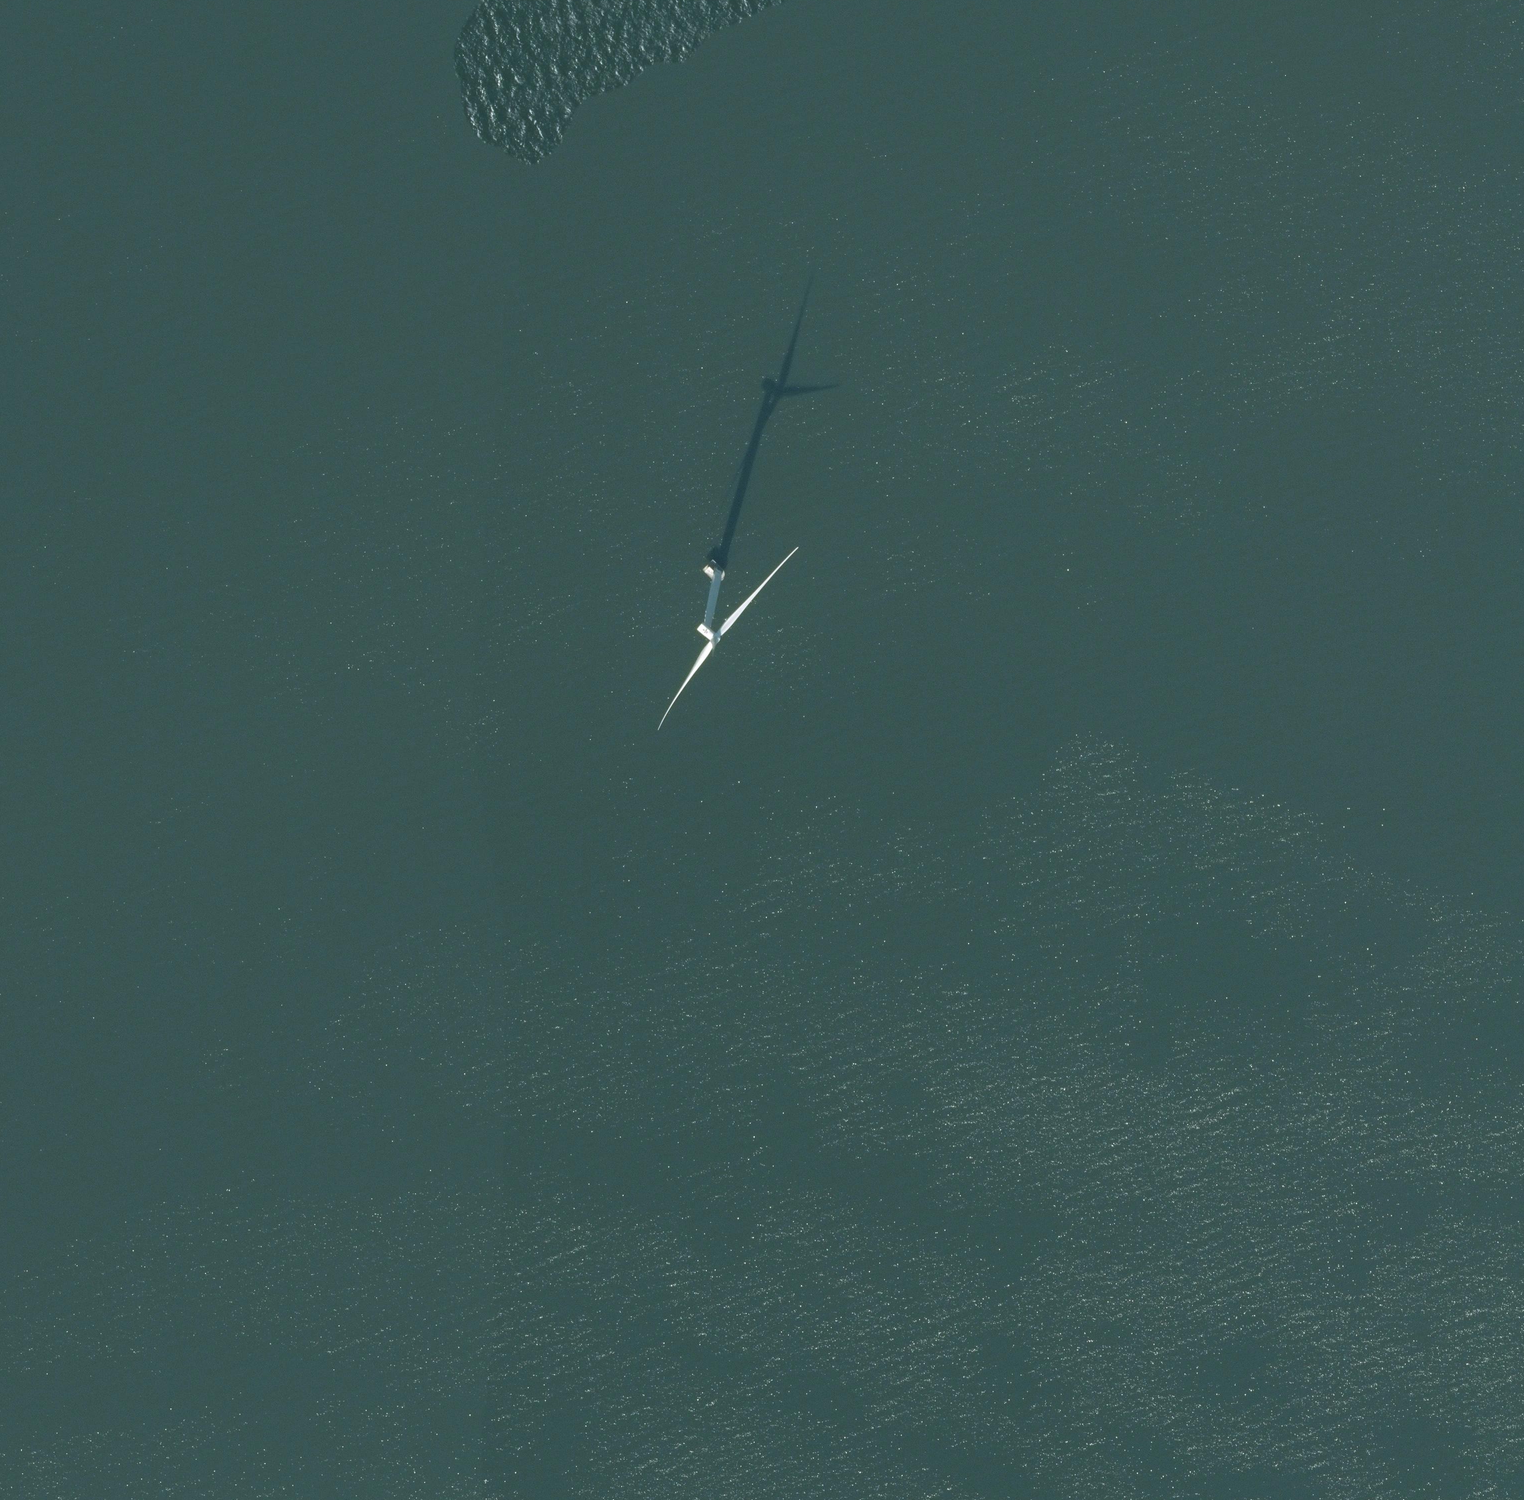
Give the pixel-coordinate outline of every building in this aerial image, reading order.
[(713,569),(713,571),(713,573),(714,574),(715,575),(717,576),(719,575),(720,574),(721,573),(722,571),(721,569),(720,568),(719,567),(717,566),(715,567),(714,568),(713,569)]
